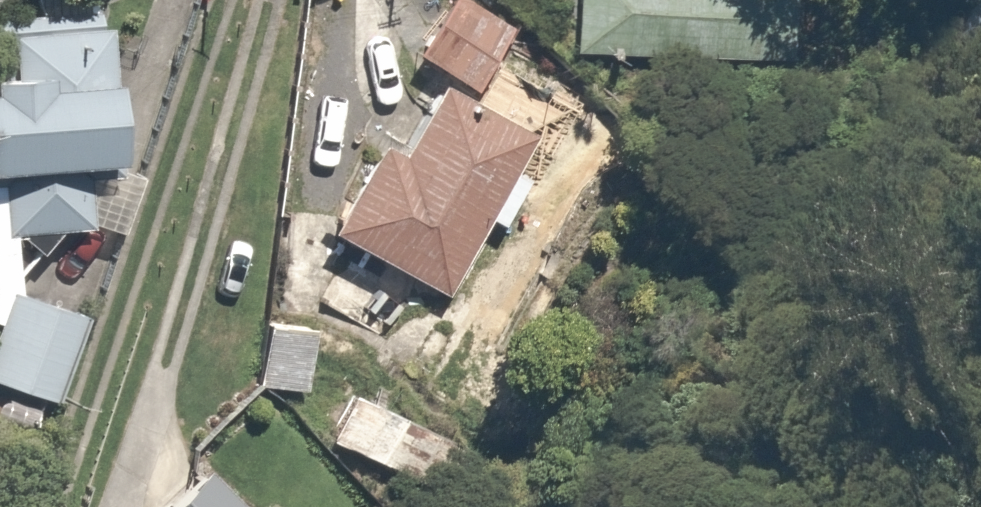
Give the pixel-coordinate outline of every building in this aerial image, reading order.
[(473,0),(435,0),(401,59),(476,101),(519,26),(473,0)] [(568,50),(802,65),(806,0),(572,0),(568,50)] [(925,51),(980,81),(980,0),(953,0),(925,51)] [(49,401),(82,317),(13,291),(11,238),(110,235),(108,173),(102,19),(0,23),(0,382),(49,401)] [(531,144),(435,86),(396,151),(376,139),(320,230),(436,301),(531,144)] [(301,392),(305,323),(258,320),(254,389),(301,392)] [(335,403),(320,446),(457,496),(472,454),(335,403)] [(191,468),(157,506),(235,506),(191,468)]
